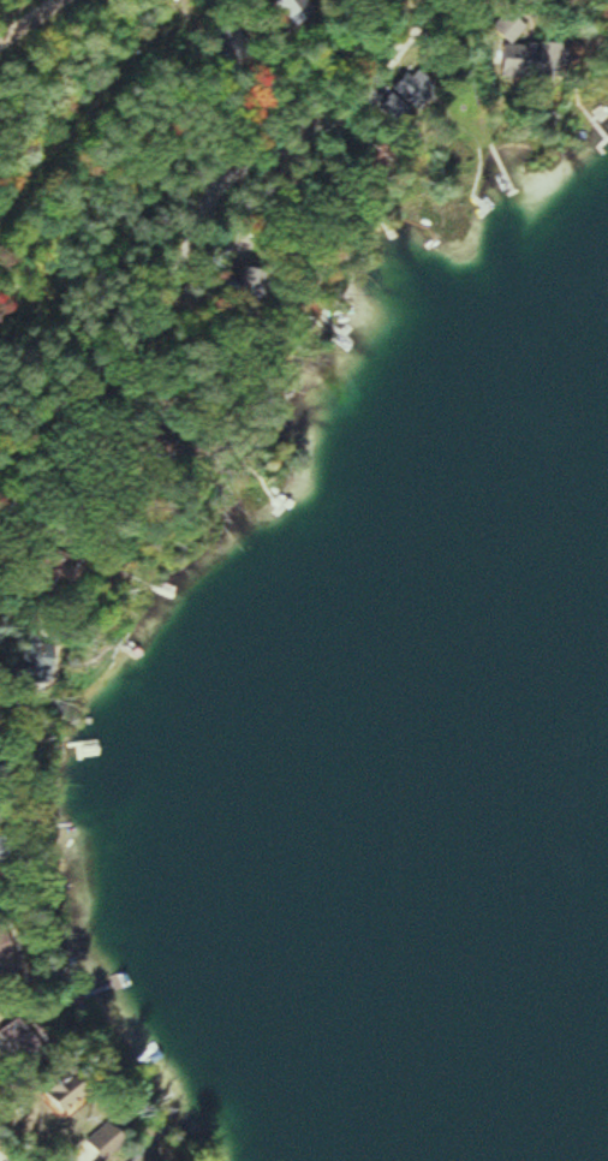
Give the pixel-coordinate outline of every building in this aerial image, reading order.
[(317,0),(277,0),(275,2),(300,33),(326,11),(317,0)] [(511,77),(565,75),(564,44),(528,45),(527,18),(509,19),(511,77)] [(414,71),(400,92),(426,110),(441,89),(414,71)] [(30,684),(64,685),(65,645),(32,644),(30,684)] [(31,978),(18,935),(0,941),(0,970),(5,986),(31,978)] [(2,1037),(27,1064),(48,1043),(23,1017),(2,1037)] [(67,1113),(94,1097),(80,1074),(54,1089),(67,1113)] [(135,1129),(100,1133),(102,1158),(138,1154),(135,1129)]
